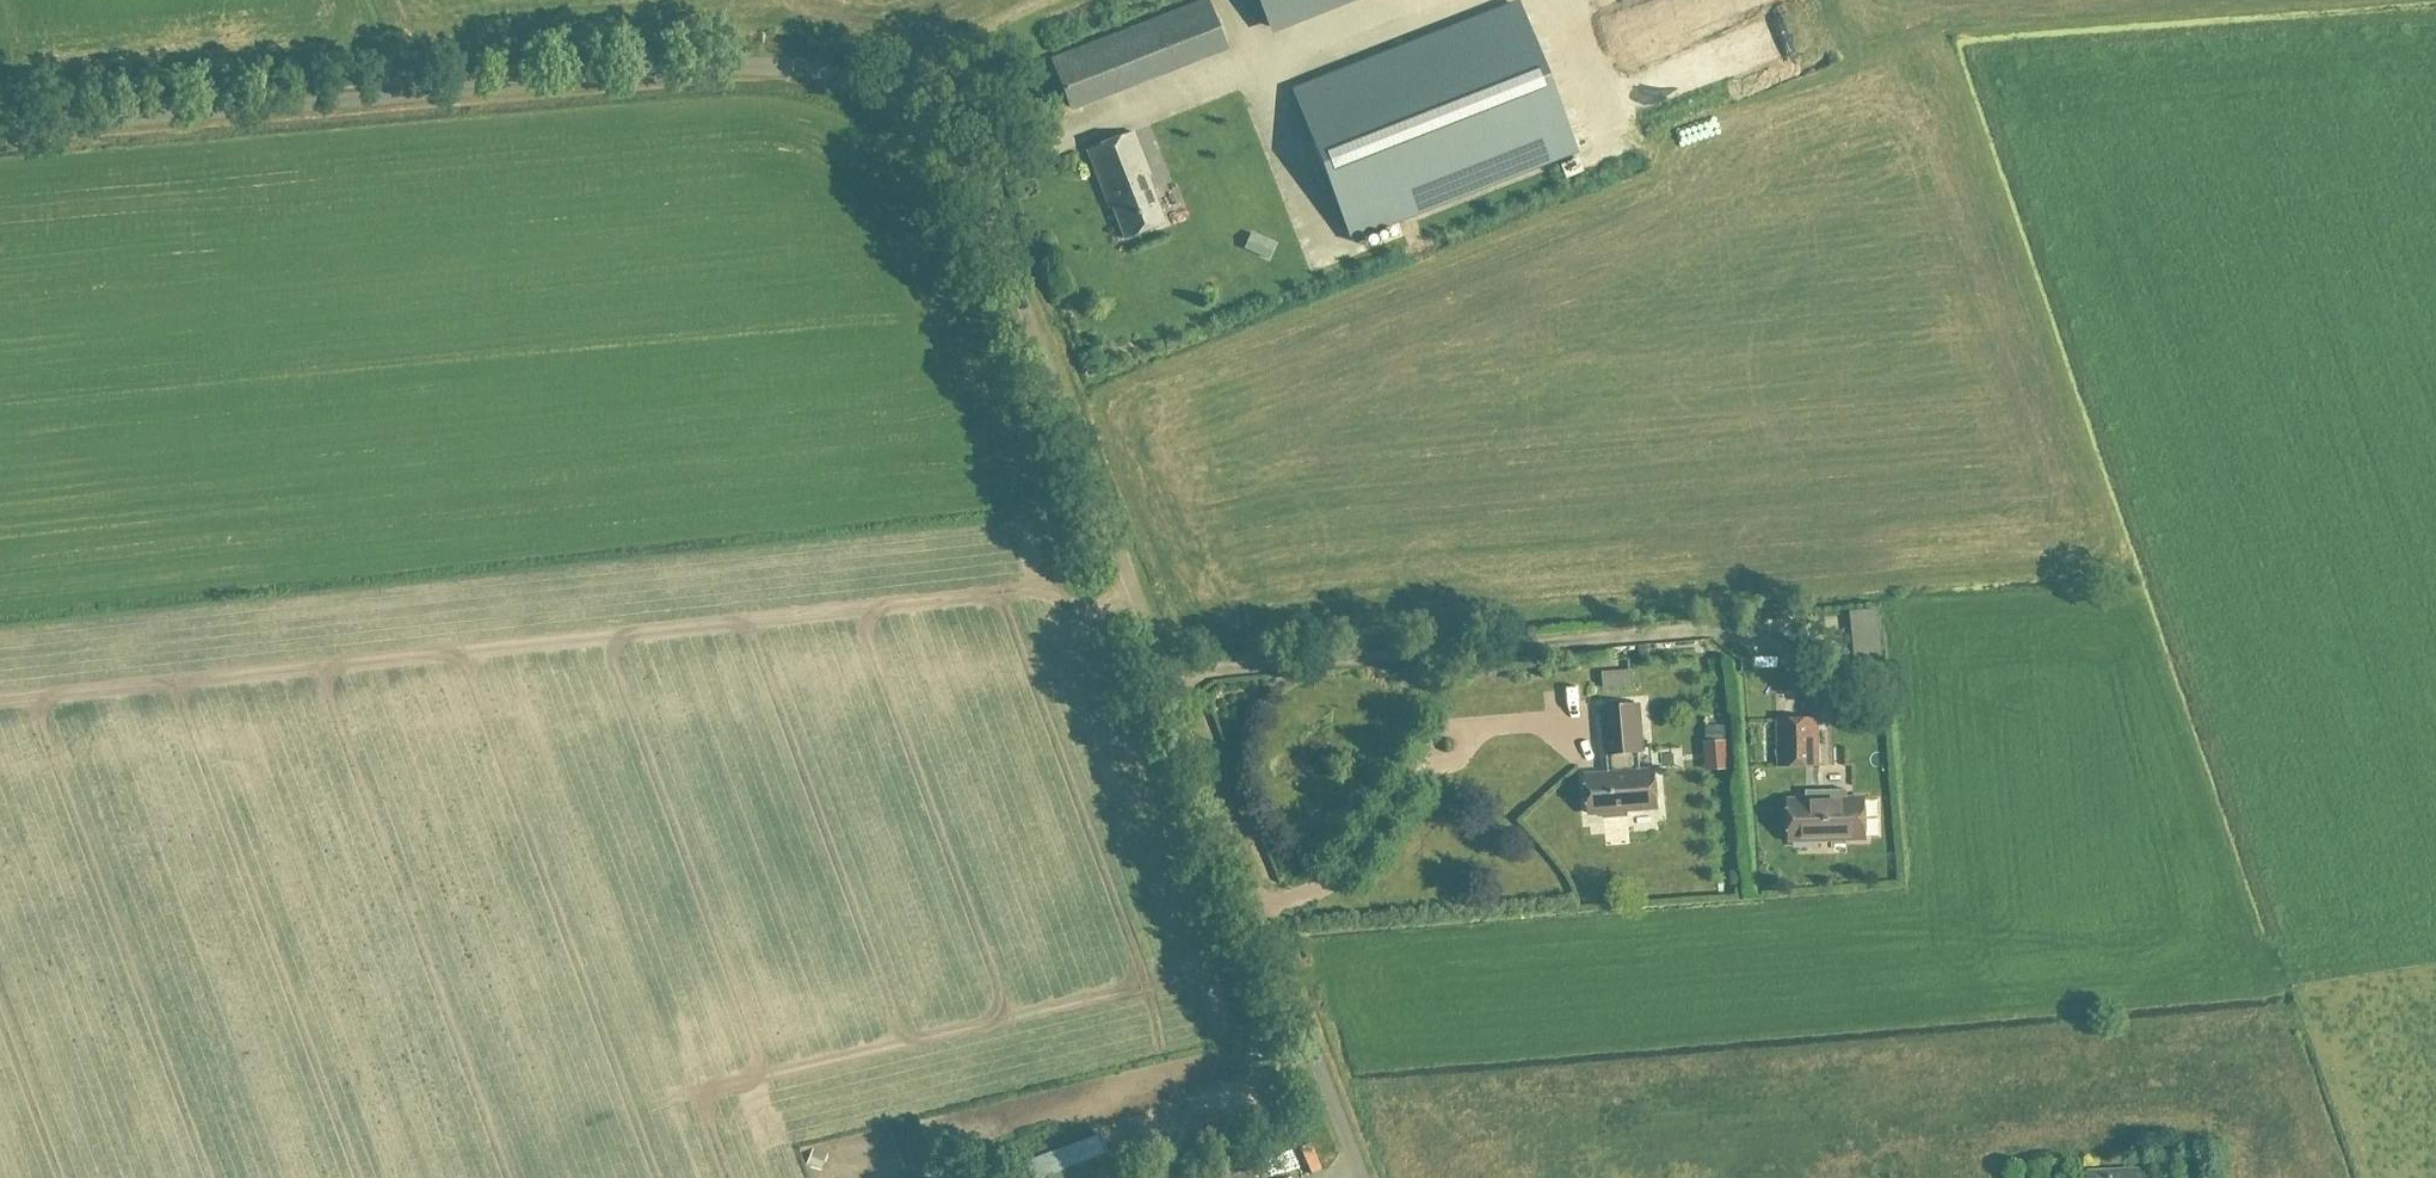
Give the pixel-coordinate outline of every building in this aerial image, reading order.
[(1207,0),(1200,0),(1051,59),(1072,112),(1227,51),(1207,0)] [(1336,0),(1258,0),(1269,26),(1336,0)] [(1519,5),(1295,93),(1351,236),(1575,149),(1519,5)] [(1151,191),(1156,189),(1134,132),(1086,151),(1108,208),(1111,207),(1124,240),(1164,225),(1151,191)] [(1251,233),(1244,248),(1268,259),(1275,244),(1251,233)] [(1527,266),(1537,260),(1523,240),(1514,246),(1527,266)] [(1885,622),(1883,608),(1855,611),(1856,625),(1885,622)] [(1889,669),(1888,655),(1859,657),(1861,672),(1889,669)] [(1632,673),(1604,675),(1605,689),(1633,687),(1632,673)] [(1613,774),(1585,776),(1588,814),(1602,813),(1602,819),(1626,817),(1626,812),(1657,810),(1654,772),(1640,773),(1638,754),(1642,753),(1638,706),(1603,708),(1606,756),(1611,756),(1613,774)] [(1825,740),(1838,739),(1836,713),(1823,714),(1825,740)] [(1776,719),(1777,767),(1818,766),(1816,718),(1776,719)] [(1706,726),(1707,741),(1727,739),(1726,724),(1706,726)] [(1828,840),(1826,790),(1806,791),(1806,800),(1789,800),(1790,841),(1828,840)] [(1847,790),(1826,790),(1828,840),(1865,839),(1864,798),(1847,799),(1847,790)] [(1109,1162),(1106,1153),(1103,1153),(1096,1134),(1010,1165),(1015,1177),(1067,1177),(1109,1162)] [(1191,1174),(1193,1177),(1253,1177),(1243,1154),(1191,1174)] [(2149,1168),(2086,1171),(2086,1177),(2149,1177),(2149,1168)]
